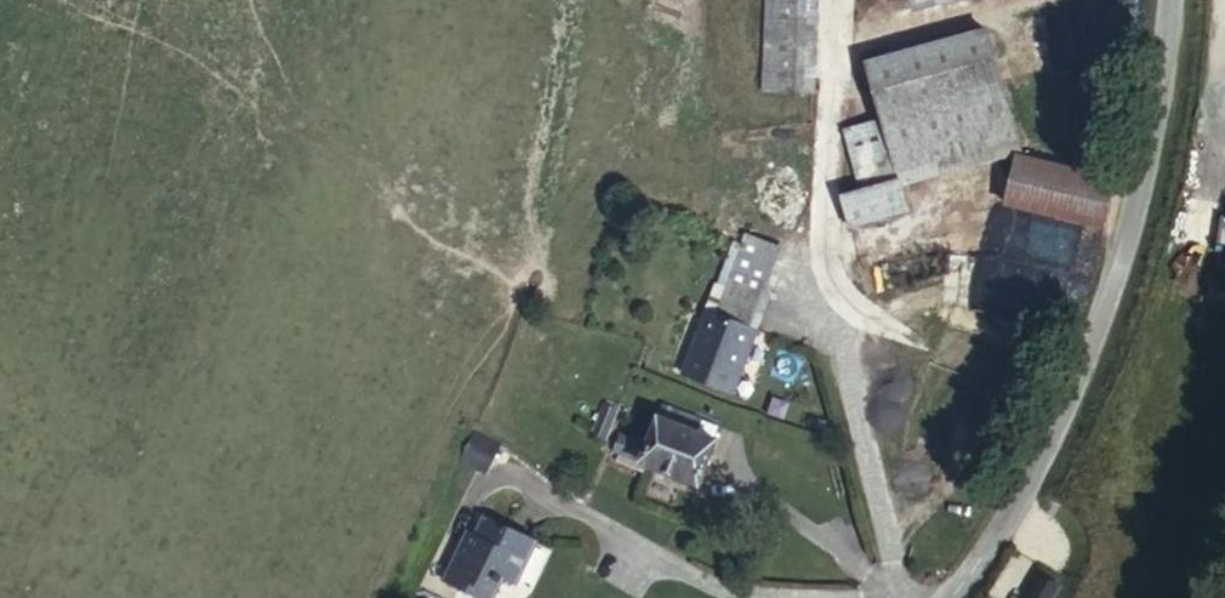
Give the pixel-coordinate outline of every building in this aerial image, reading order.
[(770,99),(814,99),(812,0),(769,0),(770,99)] [(874,68),(892,123),(912,184),(1017,149),(977,31),(874,68)] [(912,184),(892,123),(848,140),(868,194),(850,202),(863,236),(923,214),(912,184)] [(1104,243),(1112,196),(1008,174),(999,220),(1104,243)] [(760,249),(733,320),(770,341),(799,267),(760,249)] [(1036,323),(1045,293),(1063,299),(1070,275),(987,249),(970,302),(1036,323)] [(728,338),(733,320),(723,316),(696,384),(716,393),(737,343),(728,338)] [(770,341),(733,320),(728,338),(737,343),(716,393),(746,405),(770,341)] [(605,413),(591,437),(610,451),(625,423),(605,413)] [(620,454),(704,496),(725,454),(722,452),(731,435),(717,427),(708,445),(662,423),(647,454),(625,442),(620,454)] [(483,430),(464,467),(484,479),(502,441),(483,430)] [(478,524),(467,546),(455,543),(434,592),(444,597),(481,597),(486,587),(507,597),(526,549),(478,524)] [(1040,577),(1027,597),(1051,597),(1057,588),(1040,577)]
